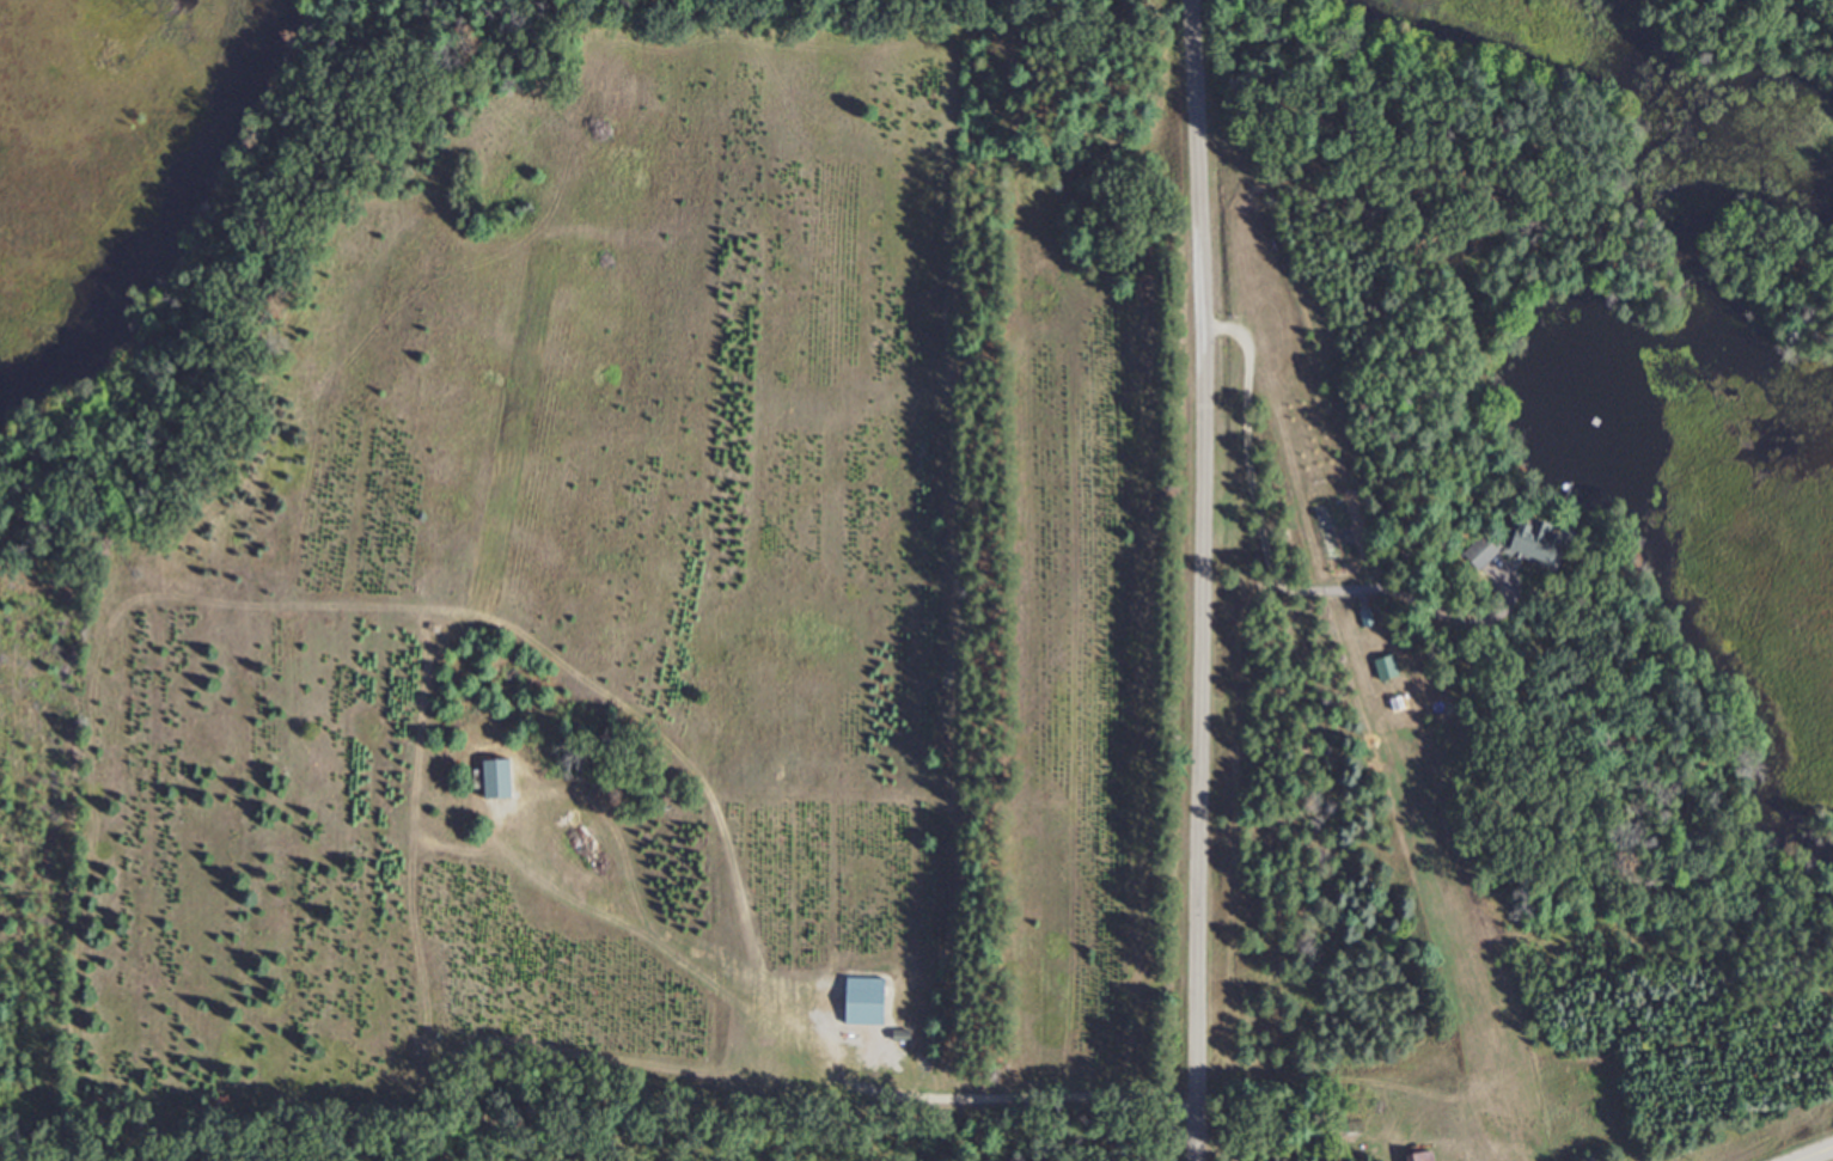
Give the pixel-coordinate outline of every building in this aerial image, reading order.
[(1567,530),(1514,512),(1504,544),(1474,535),(1466,561),(1486,567),(1491,551),(1554,571),(1567,530)] [(483,760),(483,798),(511,798),(511,760),(483,760)] [(885,978),(846,978),(846,1024),(885,1024),(885,978)] [(1405,1160),(1433,1160),(1432,1152),(1404,1156),(1405,1160)]
